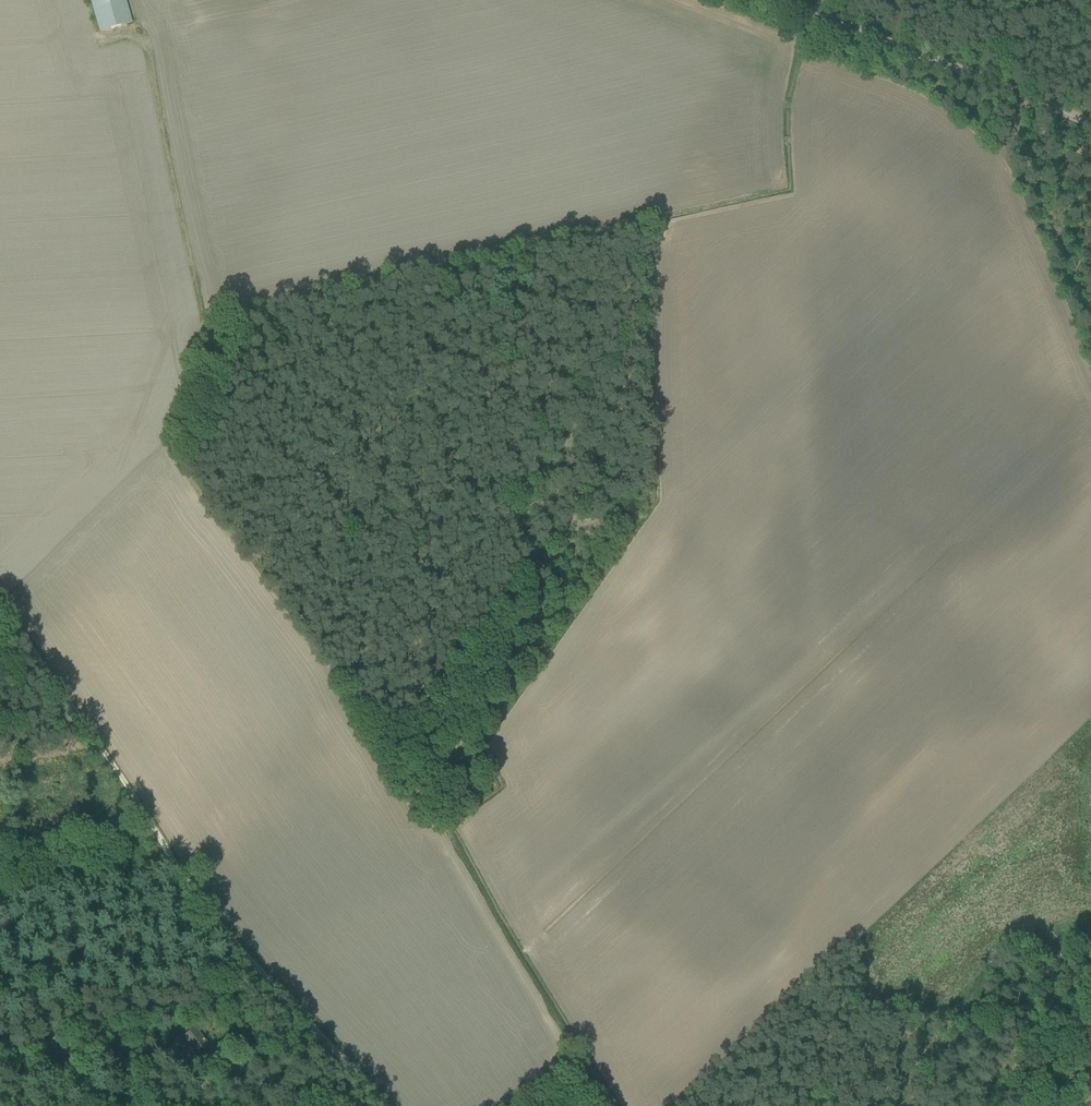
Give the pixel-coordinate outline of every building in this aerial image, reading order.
[(100,32),(132,22),(126,0),(91,0),(100,32)] [(203,1039),(195,1028),(184,1037),(197,1052),(207,1044),(205,1041),(204,1039),(203,1039)] [(69,1045),(60,1034),(50,1043),(63,1058),(73,1049),(71,1047),(71,1046),(69,1044),(69,1045)]
